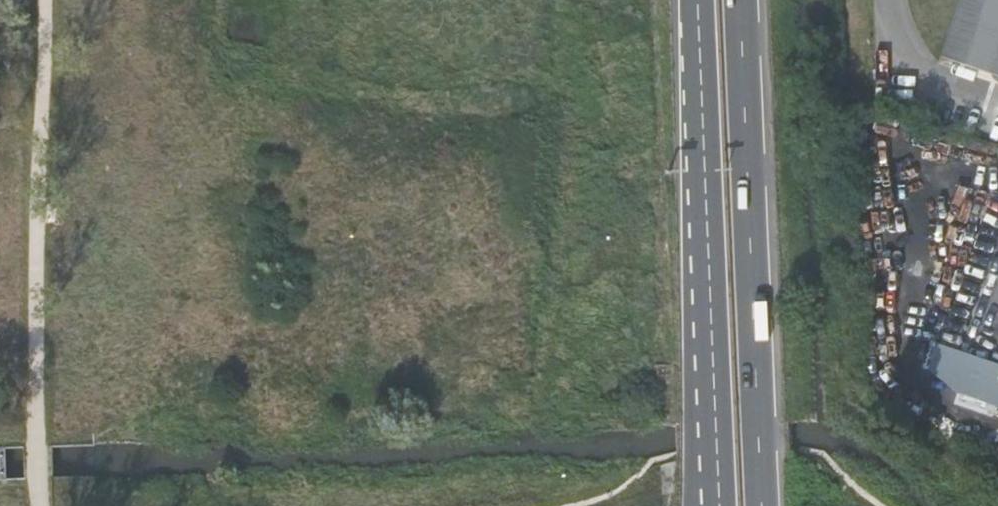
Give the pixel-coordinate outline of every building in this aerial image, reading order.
[(945,60),(997,77),(997,0),(965,0),(945,60)] [(933,342),(924,373),(958,399),(997,412),(997,363),(933,342)]
